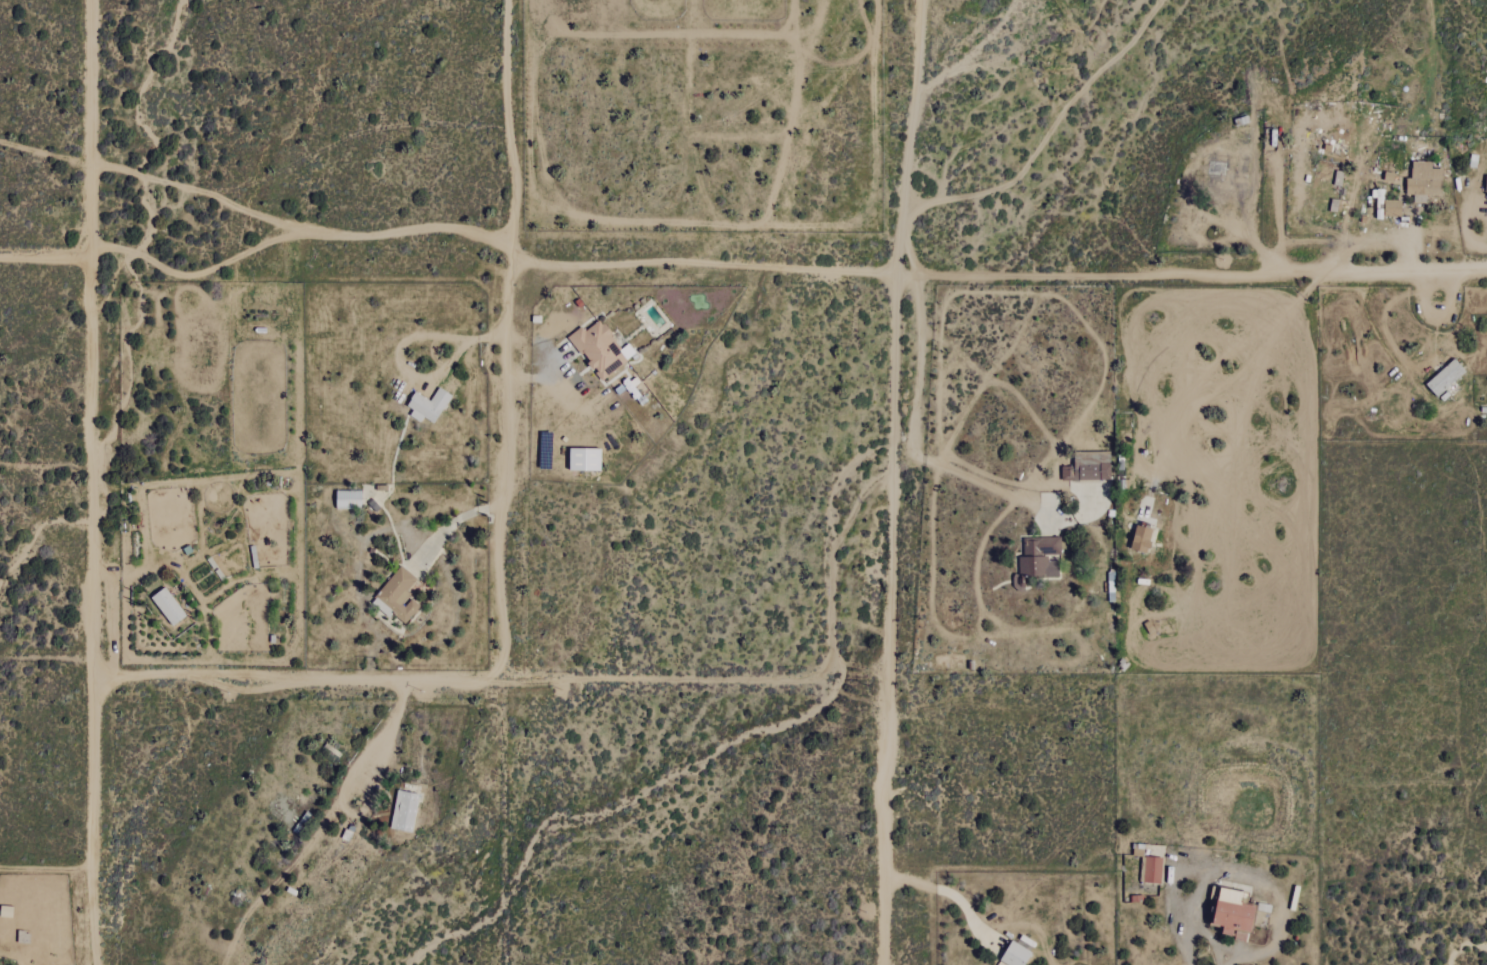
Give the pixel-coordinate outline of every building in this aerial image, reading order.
[(1248,183),(1239,182),(1240,171),(1226,170),(1226,163),(1210,161),(1208,191),(1218,192),(1218,201),(1234,202),(1234,197),(1247,198),(1248,183)] [(1442,195),(1442,169),(1432,169),(1432,161),(1412,161),(1412,178),(1406,178),(1406,199),(1423,199),(1423,195),(1442,195)] [(1401,200),(1384,200),(1384,217),(1401,217),(1401,200)] [(568,336),(601,382),(637,355),(628,343),(621,348),(600,319),(584,331),(581,326),(568,336)] [(1466,370),(1454,358),(1425,385),(1438,398),(1466,370)] [(451,395),(438,387),(430,401),(415,392),(406,406),(413,410),(409,416),(420,422),(423,417),(434,424),(451,395)] [(569,470),(601,470),(601,448),(569,448),(569,470)] [(1110,452),(1073,452),(1074,466),(1061,467),(1061,481),(1111,480),(1110,452)] [(361,508),(362,491),(336,490),(335,507),(361,508)] [(1148,552),(1153,529),(1135,526),(1131,549),(1148,552)] [(1061,554),(1060,537),(1023,538),(1023,556),(1018,556),(1018,577),(1058,576),(1057,560),(1048,561),(1048,555),(1061,554)] [(404,625),(419,607),(409,598),(411,595),(407,591),(416,579),(400,566),(370,603),(389,619),(392,615),(404,625)] [(150,598),(172,627),(186,616),(164,587),(150,598)] [(411,833),(419,795),(397,790),(389,828),(411,833)] [(1143,883),(1161,884),(1162,858),(1144,857),(1143,883)] [(1213,925),(1223,927),(1222,934),(1233,937),(1235,930),(1251,933),(1256,906),(1241,904),(1243,892),(1220,888),(1213,925)] [(1012,941),(999,961),(1006,964),(1024,964),(1032,953),(1012,941)]
